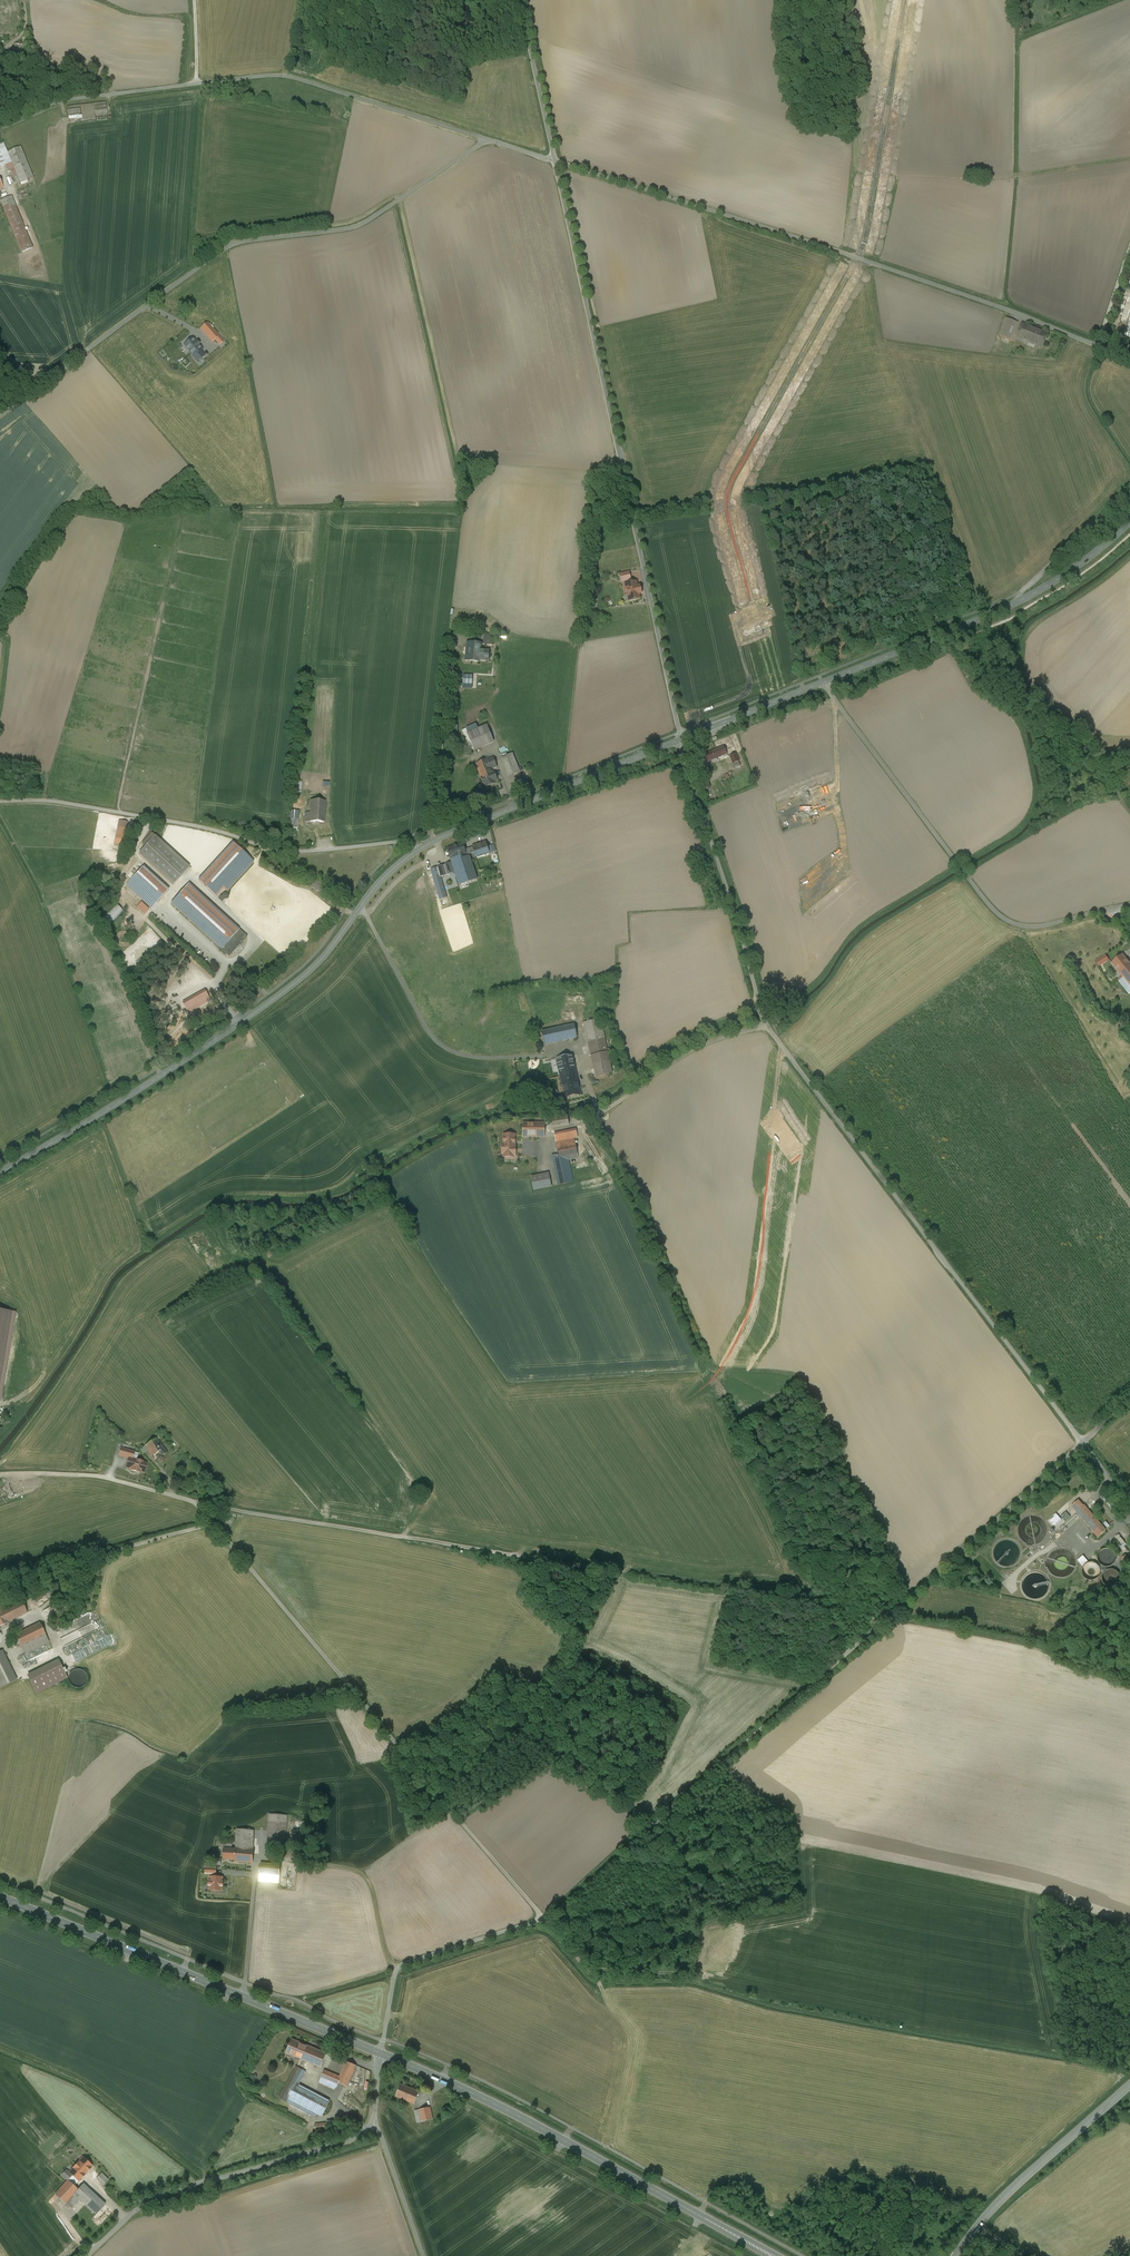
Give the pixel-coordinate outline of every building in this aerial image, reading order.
[(27,51),(13,49),(12,57),(26,59),(27,51)] [(106,105),(94,107),(95,114),(107,112),(106,105)] [(80,109),(68,110),(69,117),(81,116),(80,109)] [(0,145),(0,168),(12,163),(4,143),(0,145)] [(20,147),(8,152),(21,183),(33,178),(20,147)] [(11,197),(1,201),(22,253),(32,248),(11,197)] [(1006,318),(999,336),(1011,341),(1018,323),(1006,318)] [(219,345),(215,349),(214,349),(204,358),(222,378),(222,379),(232,370),(222,358),(231,350),(224,342),(208,323),(200,329),(212,343),(215,340),(219,345)] [(1046,334),(1022,324),(1016,338),(1041,348),(1046,334)] [(179,344),(174,338),(175,338),(174,338),(165,346),(170,352),(171,352),(176,357),(179,355),(185,350),(179,344)] [(179,355),(176,357),(172,360),(177,366),(184,360),(179,355)] [(629,573),(620,574),(622,582),(631,580),(629,573)] [(636,582),(625,585),(626,591),(628,590),(630,600),(629,601),(640,599),(639,595),(641,594),(640,589),(638,589),(636,582)] [(493,635),(484,634),(483,645),(493,645),(493,635)] [(481,644),(468,643),(467,648),(468,648),(467,661),(479,662),(479,661),(486,662),(487,662),(487,661),(488,660),(489,652),(488,651),(480,651),(481,644)] [(481,729),(468,734),(475,750),(493,742),(489,734),(484,736),(481,729)] [(724,746),(704,755),(707,762),(727,754),(724,748),(724,746)] [(736,753),(729,756),(734,768),(741,765),(736,753)] [(512,755),(503,758),(509,773),(512,775),(519,772),(512,755)] [(487,760),(476,764),(481,777),(485,787),(490,785),(489,784),(497,780),(494,772),(493,772),(491,767),(496,765),(496,767),(497,767),(493,758),(488,760),(487,760)] [(292,781),(292,790),(301,790),(301,781),(292,781)] [(703,790),(710,789),(708,781),(701,782),(703,790)] [(326,802),(310,801),(309,813),(305,813),(305,821),(324,823),(326,802)] [(290,828),(299,828),(299,810),(290,810),(290,828)] [(120,822),(119,827),(118,827),(115,838),(121,840),(123,828),(125,828),(126,823),(120,822)] [(152,833),(142,843),(146,846),(155,836),(152,833)] [(189,867),(155,836),(146,846),(139,854),(173,885),(189,867)] [(481,845),(473,847),(475,853),(476,857),(483,855),(483,854),(488,852),(489,853),(485,842),(481,844),(481,845)] [(202,876),(198,880),(216,896),(223,888),(227,891),(253,862),(232,843),(202,876)] [(462,844),(448,849),(447,849),(451,859),(450,859),(451,859),(459,856),(466,854),(466,853),(465,850),(463,844),(462,844)] [(473,847),(465,850),(466,853),(466,854),(466,856),(475,853),(473,847)] [(459,856),(451,859),(459,885),(474,880),(472,874),(466,876),(459,856)] [(446,865),(438,868),(438,869),(439,869),(442,877),(449,875),(446,865)] [(169,890),(143,867),(126,885),(151,909),(169,890)] [(438,869),(438,868),(431,870),(440,900),(447,898),(438,869)] [(449,875),(442,877),(446,891),(453,889),(449,875)] [(314,880),(311,887),(323,893),(326,885),(314,880)] [(239,930),(189,884),(171,904),(221,949),(239,930)] [(141,902),(136,907),(144,914),(149,909),(141,902)] [(221,949),(221,950),(229,957),(247,937),(239,930),(221,949)] [(1106,955),(1095,961),(1099,966),(1109,961),(1106,955)] [(1122,976),(1129,969),(1129,964),(1123,955),(1112,964),(1122,976)] [(1122,976),(1122,977),(1118,980),(1129,994),(1129,969),(1122,976)] [(600,1019),(584,1022),(591,1056),(608,1052),(607,1049),(600,1019)] [(574,1025),(542,1032),(544,1045),(577,1038),(574,1025)] [(608,1052),(591,1056),(596,1077),(612,1073),(608,1055),(608,1052)] [(572,1056),(557,1059),(558,1066),(574,1063),(572,1056)] [(574,1063),(558,1066),(565,1098),(581,1094),(574,1063)] [(567,1117),(551,1119),(547,1119),(547,1123),(551,1123),(552,1128),(569,1125),(567,1117)] [(603,1128),(597,1119),(593,1121),(599,1130),(603,1128)] [(545,1123),(523,1123),(523,1137),(545,1137),(545,1123)] [(515,1135),(504,1134),(504,1144),(502,1144),(502,1154),(503,1154),(503,1157),(515,1157),(516,1157),(516,1146),(515,1146),(515,1135)] [(574,1139),(556,1142),(559,1158),(557,1158),(556,1158),(556,1155),(552,1156),(558,1185),(573,1182),(568,1160),(578,1158),(574,1139)] [(548,1173),(531,1177),(534,1190),(551,1186),(548,1173)] [(11,1312),(0,1310),(0,1379),(11,1312)] [(168,1450),(158,1435),(145,1444),(153,1454),(158,1450),(161,1455),(168,1450)] [(138,1450),(122,1446),(120,1455),(130,1458),(127,1467),(146,1472),(149,1463),(135,1459),(138,1450)] [(1072,1506),(1076,1512),(1083,1506),(1079,1500),(1072,1506)] [(1083,1506),(1076,1512),(1079,1515),(1080,1515),(1094,1532),(1093,1533),(1097,1537),(1106,1530),(1084,1505),(1083,1506)] [(1071,1517),(1066,1512),(1061,1516),(1066,1521),(1071,1517)] [(1080,1515),(1079,1515),(1077,1516),(1076,1515),(1062,1528),(1055,1535),(1054,1535),(1052,1536),(1054,1538),(1056,1537),(1056,1536),(1063,1529),(1064,1531),(1079,1518),(1078,1517),(1080,1515)] [(1118,1534),(1115,1537),(1123,1546),(1129,1539),(1129,1537),(1127,1534),(1122,1538),(1118,1534)] [(1033,1550),(1026,1556),(1028,1558),(1035,1552),(1034,1552),(1039,1547),(1038,1546),(1033,1550)] [(1105,1563),(1112,1563),(1112,1559),(1113,1559),(1114,1549),(1101,1549),(1101,1558),(1105,1558),(1105,1563)] [(1126,1554),(1121,1557),(1124,1562),(1129,1559),(1126,1554)] [(1088,1561),(1083,1556),(1078,1561),(1082,1566),(1088,1561)] [(1083,1569),(1092,1578),(1101,1570),(1092,1560),(1083,1569)] [(1120,1574),(1107,1568),(1102,1580),(1114,1586),(1120,1574)] [(46,1587),(32,1597),(35,1602),(49,1593),(46,1587)] [(9,1622),(27,1613),(21,1600),(3,1609),(0,1603),(0,1627),(9,1622)] [(63,1626),(57,1614),(49,1618),(55,1630),(63,1626)] [(83,1645),(105,1636),(98,1620),(76,1629),(79,1636),(83,1634),(85,1638),(81,1640),(83,1645)] [(39,1623),(15,1635),(25,1655),(49,1643),(39,1623)] [(16,1679),(2,1651),(0,1652),(0,1687),(16,1679)] [(27,1675),(29,1679),(60,1664),(58,1660),(27,1675)] [(29,1679),(36,1693),(67,1678),(60,1664),(29,1679)] [(80,1669),(78,1669),(75,1670),(73,1671),(71,1673),(70,1675),(69,1677),(69,1680),(69,1682),(70,1684),(72,1686),(74,1688),(76,1689),(79,1689),(82,1688),(84,1687),(86,1685),(87,1683),(88,1681),(88,1678),(88,1676),(87,1674),(85,1672),(83,1670),(80,1669)] [(287,1815),(269,1814),(268,1828),(266,1851),(284,1852),(287,1815)] [(236,1849),(235,1860),(235,1861),(253,1863),(254,1830),(247,1830),(237,1829),(236,1849)] [(235,1860),(236,1849),(232,1849),(232,1844),(225,1844),(224,1859),(235,1860)] [(281,1865),(261,1863),(259,1881),(279,1883),(281,1865)] [(216,1875),(216,1866),(204,1866),(204,1873),(212,1873),(212,1875),(216,1875)] [(223,1877),(210,1877),(210,1890),(222,1891),(223,1877)] [(327,2054),(292,2039),(286,2053),(300,2059),(306,2061),(321,2067),(327,2054)] [(306,2061),(300,2059),(297,2065),(304,2068),(306,2061)] [(356,2066),(346,2061),(340,2077),(324,2070),(319,2083),(335,2089),(337,2083),(348,2087),(356,2066)] [(306,2071),(296,2066),(279,2098),(290,2104),(292,2100),(321,2116),(329,2100),(299,2084),(306,2071)] [(357,2072),(361,2073),(360,2088),(364,2088),(365,2082),(368,2083),(370,2069),(357,2067),(357,2072)] [(420,2091),(400,2083),(395,2096),(414,2104),(420,2091)] [(430,2108),(414,2111),(416,2124),(433,2120),(430,2108)] [(327,2124),(315,2124),(316,2129),(327,2128),(327,2129),(339,2128),(339,2120),(327,2121),(327,2124)] [(62,2175),(68,2180),(75,2186),(79,2181),(78,2180),(84,2173),(84,2172),(91,2164),(84,2157),(69,2173),(66,2170),(62,2175)] [(101,2174),(97,2179),(103,2184),(107,2180),(101,2174)] [(75,2186),(68,2180),(55,2194),(75,2213),(84,2203),(96,2214),(105,2204),(83,2184),(78,2189),(75,2186)]
